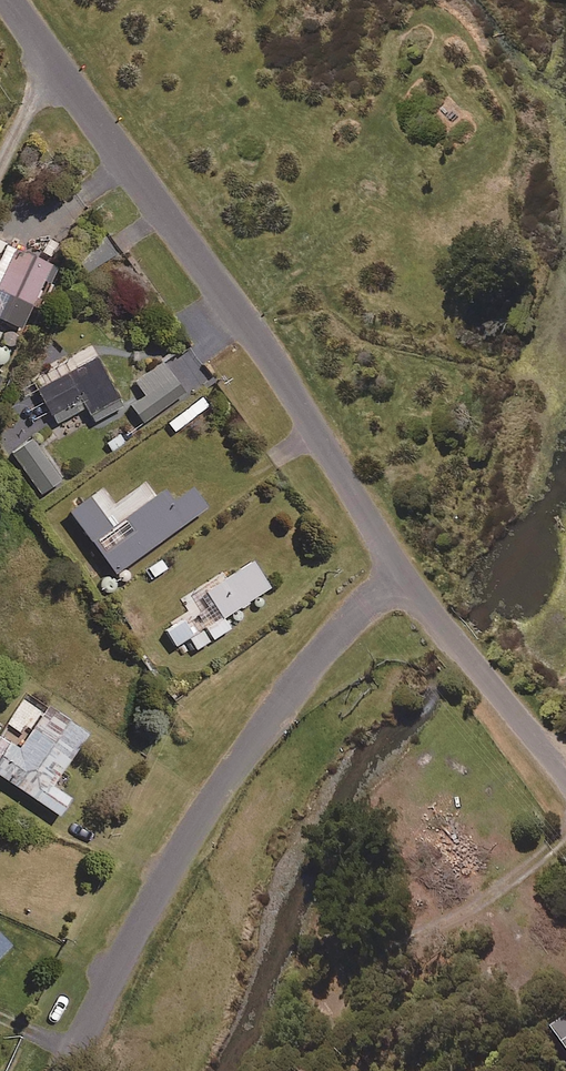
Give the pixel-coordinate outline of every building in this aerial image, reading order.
[(115,254),(105,239),(75,260),(86,275),(115,254)] [(6,247),(0,259),(0,295),(29,309),(42,282),(48,285),(55,270),(6,247)] [(120,406),(94,356),(36,387),(55,422),(85,406),(92,420),(120,406)] [(182,391),(160,363),(135,381),(145,394),(130,405),(142,421),(182,391)] [(128,441),(120,429),(102,440),(111,453),(128,441)] [(62,475),(31,436),(10,453),(40,492),(62,475)] [(104,485),(68,511),(112,571),(203,504),(189,486),(170,499),(160,485),(151,492),(143,480),(116,500),(104,485)] [(252,594),(234,568),(203,589),(221,616),(252,594)] [(213,623),(203,609),(186,621),(197,636),(213,623)] [(45,704),(17,746),(0,734),(0,775),(57,813),(68,796),(50,783),(85,731),(45,704)] [(9,944),(0,935),(0,953),(9,944)] [(548,1026),(565,1050),(565,1012),(548,1026)]
